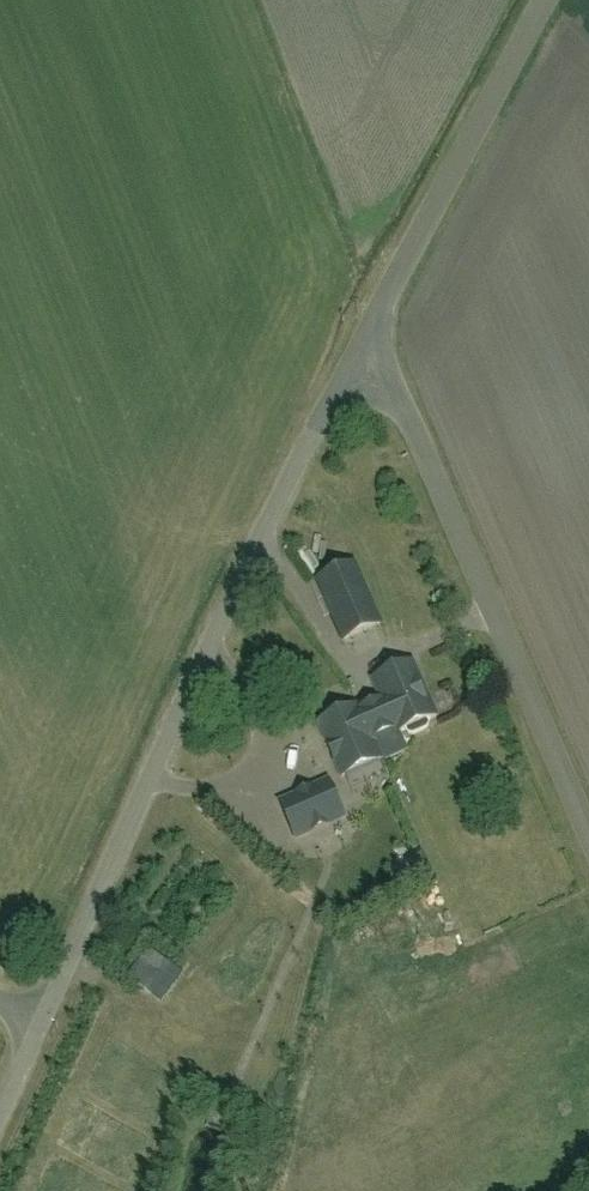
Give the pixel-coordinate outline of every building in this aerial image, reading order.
[(380,625),(354,565),(319,581),(345,640),(380,625)] [(398,733),(406,729),(407,734),(412,735),(426,729),(428,725),(426,720),(435,716),(412,663),(374,680),(384,703),(361,713),(374,741),(397,731),(398,733)] [(381,759),(374,741),(361,713),(358,706),(319,723),(343,776),(381,759)] [(330,783),(321,787),(282,804),(297,838),(344,817),(330,783)] [(258,962),(272,943),(263,936),(248,955),(258,962)] [(420,945),(426,960),(445,952),(439,937),(420,945)]
